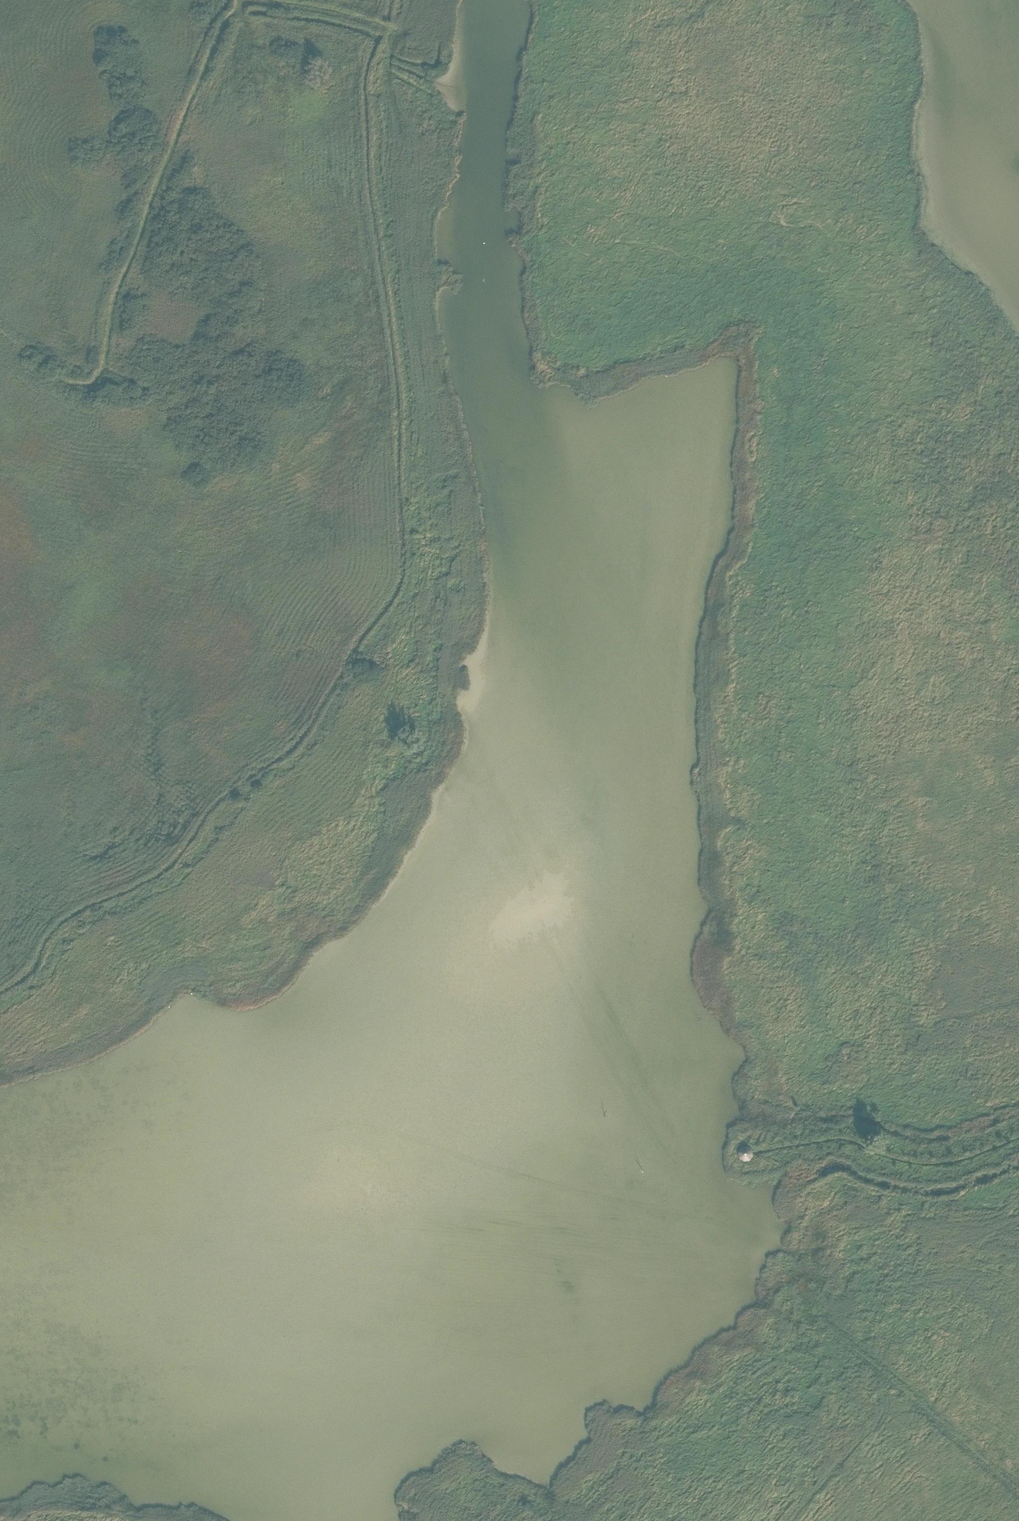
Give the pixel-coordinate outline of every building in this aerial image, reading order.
[(748,1147),(742,1148),(738,1153),(739,1158),(744,1162),(750,1161),(754,1156),(753,1150),(748,1147)]
